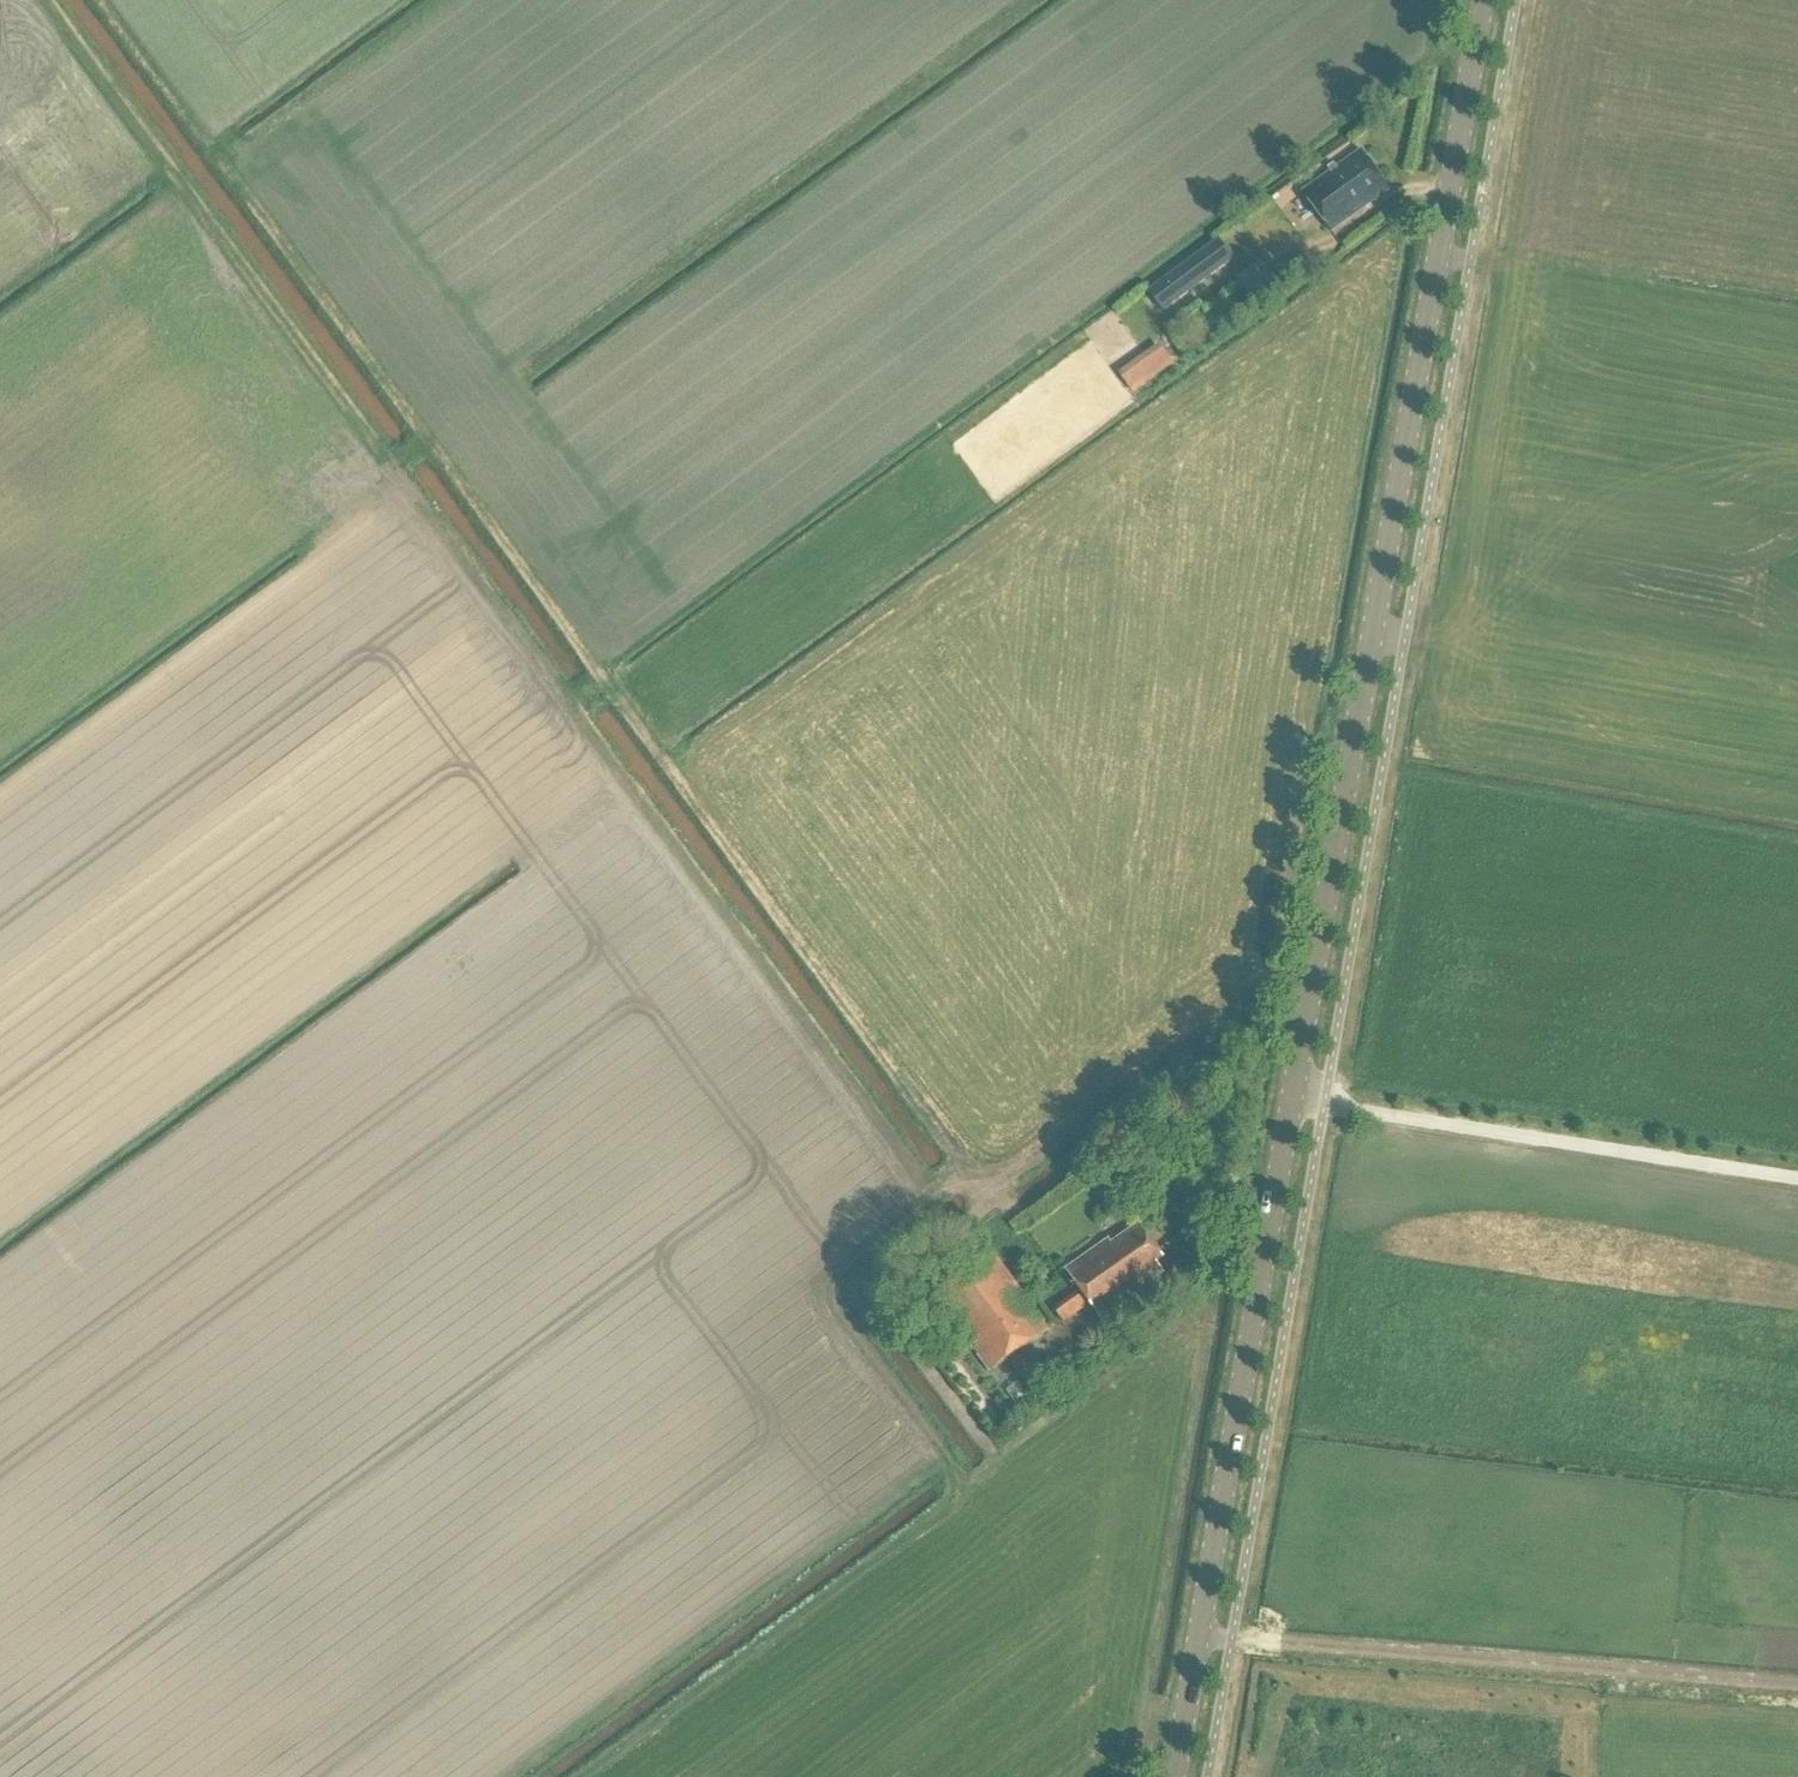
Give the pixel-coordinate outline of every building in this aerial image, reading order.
[(1389,191),(1361,151),(1304,191),(1332,231),(1389,191)] [(1234,261),(1219,240),(1148,293),(1164,313),(1234,261)] [(1252,263),(1229,280),(1242,297),(1265,279),(1252,263)] [(1133,396),(1172,367),(1159,350),(1120,378),(1133,396)] [(1110,1238),(1066,1269),(1100,1319),(1165,1273),(1159,1264),(1164,1260),(1139,1225),(1113,1243),(1110,1238)] [(1004,1265),(992,1249),(932,1292),(988,1372),(1049,1329),(1017,1283),(1024,1278),(1013,1262),(1004,1265)] [(1047,1311),(1067,1295),(1057,1282),(1037,1298),(1047,1311)] [(1017,1407),(1029,1398),(1018,1383),(1006,1392),(1017,1407)]
